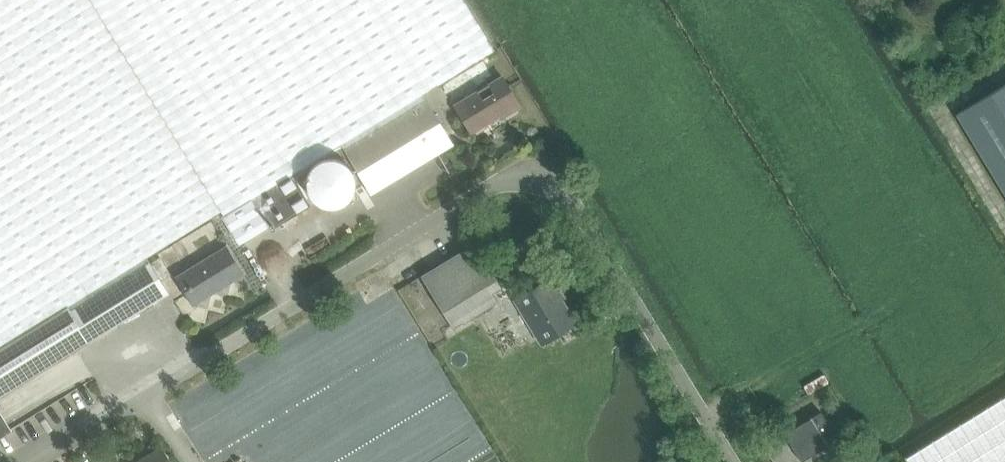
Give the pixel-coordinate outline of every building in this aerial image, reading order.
[(90,0),(0,0),(0,396),(168,292),(146,256),(220,211),(90,0)] [(341,144),(424,93),(437,85),(495,50),(465,0),(90,0),(220,211),(222,215),(221,216),(238,244),(268,227),(251,199),(291,174),(341,144)] [(454,104),(471,133),(499,115),(501,118),(521,106),(502,75),(454,104)] [(957,113),(1004,192),(1004,84),(957,113)] [(437,85),(424,93),(433,108),(446,100),(445,98),(437,85)] [(424,93),(341,144),(344,149),(371,192),(374,190),(442,149),(445,148),(453,142),(433,108),(424,93)] [(354,184),(354,180),(354,175),(352,171),(350,167),(348,164),(344,161),(341,158),(337,157),(332,156),(328,156),(323,157),(319,158),(316,161),(312,164),(310,167),(308,171),(306,175),(306,180),(306,184),(308,189),(310,192),(312,196),(316,199),(319,201),(323,203),(328,204),(332,204),(337,203),(341,201),(344,199),(348,196),(350,192),(352,189),(354,184)] [(269,230),(310,205),(291,174),(251,199),(268,227),(269,230)] [(475,242),(421,275),(453,327),(498,301),(492,292),(502,286),(475,242)] [(193,306),(244,274),(226,244),(175,275),(193,306)] [(543,344),(574,325),(556,295),(559,293),(550,278),(516,299),(543,344)] [(905,457),(908,461),(1004,461),(1004,394),(905,457)] [(800,460),(838,438),(822,411),(784,433),(800,460)] [(12,429),(12,428),(2,434),(0,431),(0,436),(12,429)] [(161,446),(134,461),(170,461),(161,446)]
